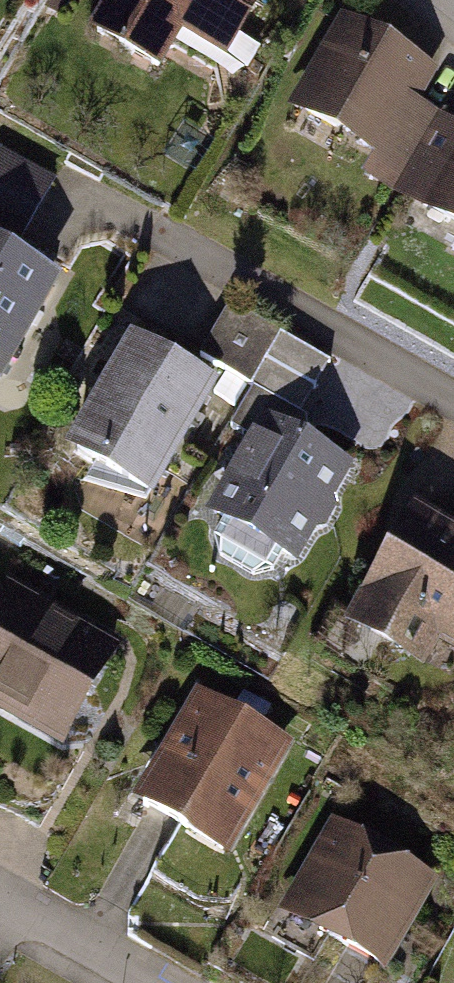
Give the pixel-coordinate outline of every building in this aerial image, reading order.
[(97,34),(169,72),(188,36),(232,60),(264,0),(115,0),(97,34)] [(291,111),(363,152),(354,169),(453,226),(453,118),(427,103),(443,75),(344,19),(291,111)] [(0,158),(0,231),(19,242),(53,183),(2,154),(0,158)] [(0,254),(0,386),(57,286),(0,254)] [(231,306),(202,357),(300,413),(329,362),(231,306)] [(132,345),(73,455),(153,498),(213,389),(132,345)] [(268,421),(214,516),(224,522),(215,538),(220,557),(254,578),(274,572),(283,555),(296,562),(350,466),(268,421)] [(353,619),(421,657),(432,639),(453,651),(453,535),(413,512),(353,619)] [(52,747),(112,643),(5,582),(0,591),(0,717),(52,747)] [(186,692),(129,802),(235,857),(293,748),(186,692)] [(332,820),(280,913),(393,974),(444,881),(332,820)]
